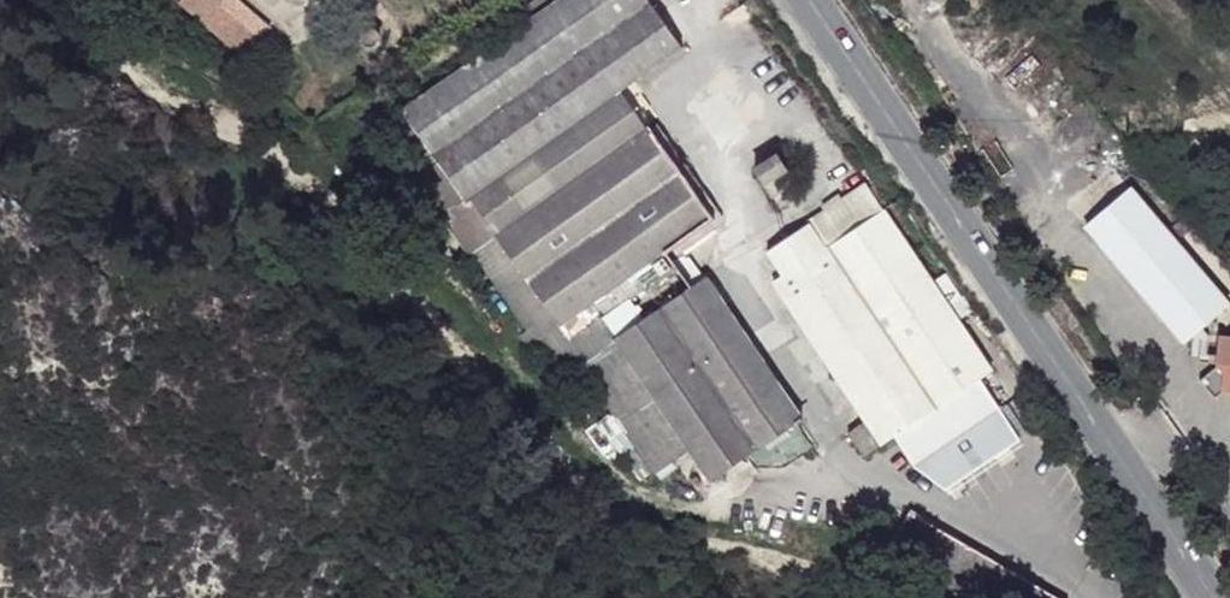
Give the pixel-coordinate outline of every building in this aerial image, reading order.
[(200,17),(245,55),(263,33),(221,0),(214,0),(200,17)] [(404,106),(467,195),(622,88),(684,46),(652,0),(558,0),(536,15),(404,106)] [(528,5),(536,15),(558,0),(534,0),(528,5)] [(286,3),(276,12),(294,36),(305,28),(286,3)] [(378,43),(381,38),(382,33),(381,28),(378,23),(374,20),(368,19),(363,20),(358,23),(356,27),(354,33),(355,38),(359,42),(363,46),(368,47),(374,46),(378,43)] [(467,195),(446,211),(479,245),(497,234),(648,126),(622,88),(467,195)] [(404,106),(378,123),(440,214),(446,211),(467,195),(404,106)] [(648,126),(497,234),(558,323),(655,256),(674,242),(663,226),(699,201),(648,126)] [(778,148),(754,165),(778,197),(800,181),(778,148)] [(866,179),(810,219),(826,243),(883,205),(866,179)] [(1084,226),(1104,250),(1149,212),(1130,187),(1084,226)] [(699,201),(663,226),(674,242),(710,217),(699,201)] [(810,219),(769,246),(784,270),(774,277),(867,414),(883,439),(894,433),(979,376),(992,367),(883,205),(826,243),(810,219)] [(1149,212),(1104,250),(1181,342),(1189,337),(1195,330),(1216,314),(1229,303),(1149,212)] [(497,234),(479,245),(561,367),(577,356),(582,354),(571,338),(666,273),(655,256),(558,323),(497,234)] [(706,270),(697,276),(793,418),(802,413),(706,270)] [(697,276),(615,332),(688,442),(709,473),(793,418),(697,276)] [(1216,314),(1227,325),(1229,323),(1229,304),(1229,303),(1216,314)] [(1195,330),(1189,337),(1197,339),(1193,358),(1205,360),(1209,333),(1195,330)] [(582,354),(577,356),(653,465),(688,442),(615,332),(582,354)] [(1197,380),(1212,401),(1229,386),(1229,336),(1220,334),(1212,361),(1215,365),(1197,380)] [(979,376),(894,433),(914,462),(999,405),(979,376)] [(999,405),(914,462),(945,485),(1020,436),(999,405)] [(867,414),(847,428),(865,453),(883,439),(867,414)] [(1028,597),(1060,597),(1043,588),(1028,597)]
